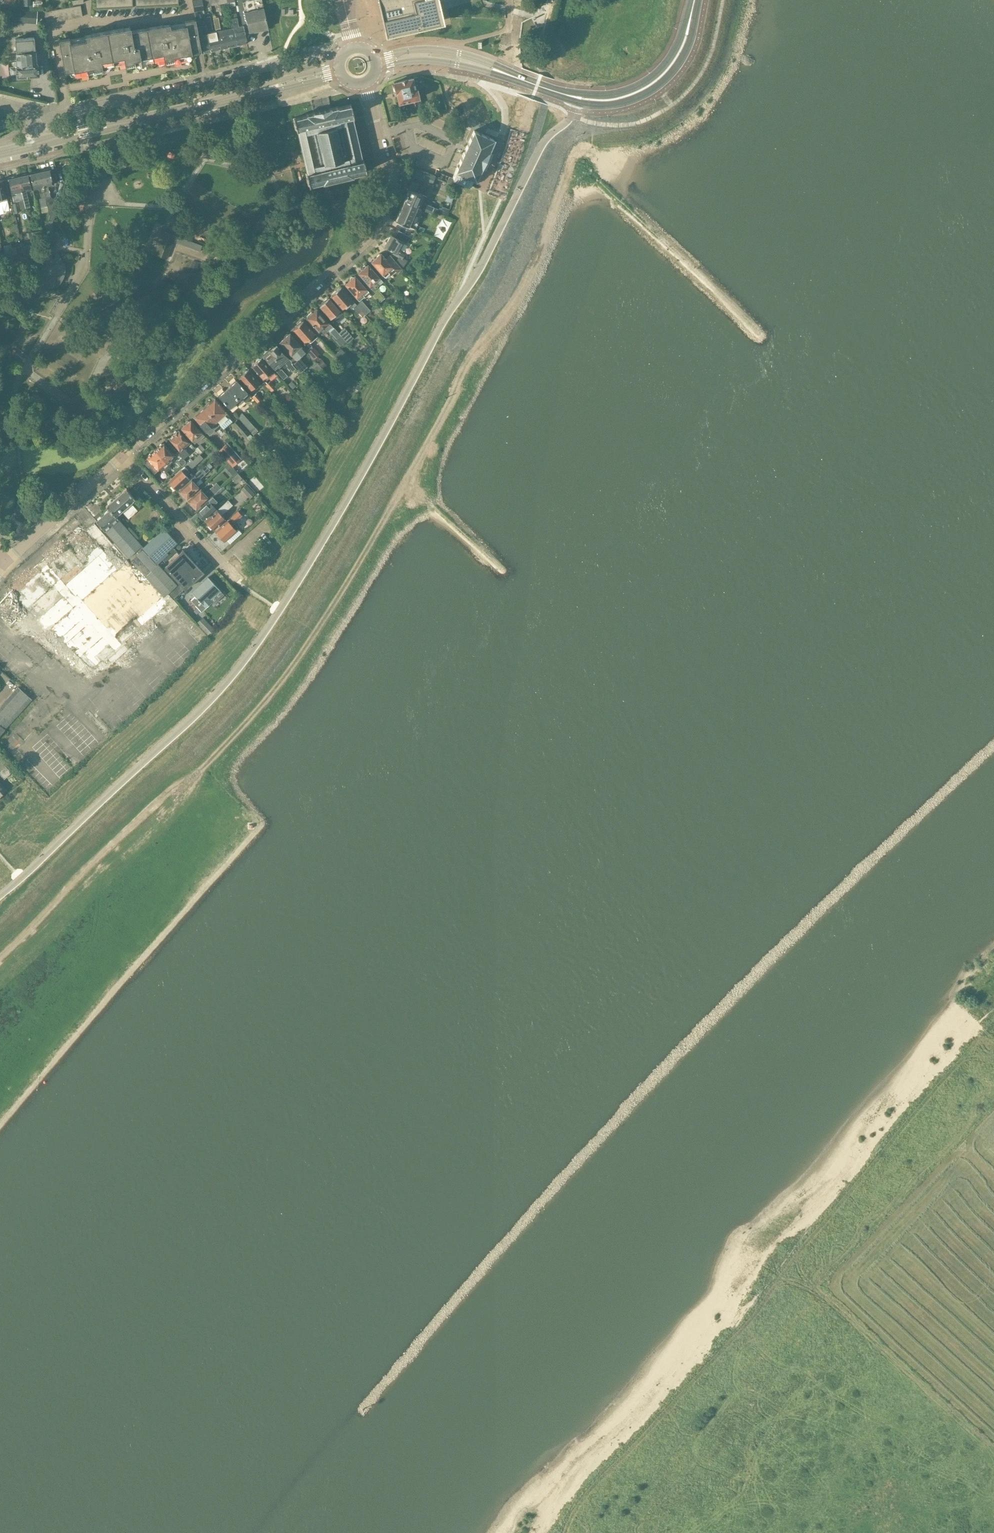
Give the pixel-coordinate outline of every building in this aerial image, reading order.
[(197,8),(201,7),(199,0),(192,0),(194,10),(197,10),(197,8)] [(240,11),(239,11),(241,25),(245,32),(268,27),(263,3),(262,0),(238,0),(240,11)] [(385,31),(448,17),(444,0),(378,0),(385,31)] [(5,8),(4,20),(37,23),(38,11),(5,8)] [(236,13),(231,14),(233,27),(238,44),(247,42),(245,32),(241,25),(238,25),(236,13)] [(210,16),(204,17),(205,19),(206,25),(205,25),(211,50),(219,48),(215,31),(213,32),(210,32),(210,29),(213,29),(210,16)] [(219,48),(229,46),(225,29),(220,30),(218,17),(213,18),(215,31),(219,48)] [(185,25),(170,27),(170,23),(131,30),(130,26),(85,34),(85,39),(70,41),(69,37),(59,39),(65,71),(74,69),(75,74),(103,69),(102,65),(125,60),(126,65),(164,58),(165,62),(195,56),(197,54),(196,52),(201,51),(198,35),(196,27),(195,19),(184,21),(185,25)] [(205,25),(196,27),(198,35),(202,52),(211,50),(205,25)] [(233,27),(225,29),(229,46),(238,44),(233,27)] [(13,66),(10,66),(11,77),(38,75),(36,60),(38,59),(40,57),(40,53),(37,51),(35,51),(33,37),(15,39),(16,62),(14,62),(14,63),(13,63),(13,66)] [(393,84),(392,84),(394,91),(395,91),(396,93),(397,93),(399,103),(400,103),(409,100),(410,105),(410,106),(420,104),(419,98),(417,87),(420,87),(418,77),(417,77),(413,78),(413,77),(393,82),(394,84),(393,84)] [(355,116),(352,103),(349,104),(338,106),(332,107),(311,111),(311,112),(306,113),(306,114),(293,117),(296,130),(297,130),(306,172),(309,185),(310,185),(310,184),(322,181),(323,183),(329,182),(353,176),(353,174),(365,171),(365,172),(367,172),(364,159),(363,159),(353,117),(355,116)] [(469,185),(473,178),(476,179),(494,139),(474,130),(453,178),(469,185)] [(414,176),(432,184),(436,176),(418,168),(414,176)] [(60,201),(55,200),(50,195),(49,192),(49,190),(48,185),(55,183),(53,178),(52,178),(50,169),(40,171),(48,205),(47,205),(50,215),(48,220),(51,221),(52,221),(56,211),(59,205),(60,201)] [(48,205),(40,171),(30,174),(33,188),(39,187),(41,198),(39,198),(41,207),(47,205),(48,205)] [(28,174),(18,176),(24,201),(25,208),(30,207),(26,190),(31,189),(31,188),(28,174)] [(9,178),(12,193),(16,192),(21,209),(25,208),(18,176),(9,178)] [(0,180),(0,201),(1,201),(0,198),(8,196),(4,179),(0,180)] [(409,188),(404,200),(422,209),(423,210),(426,211),(432,212),(433,210),(434,207),(424,203),(427,196),(409,188)] [(404,200),(395,220),(414,228),(422,209),(404,200)] [(59,205),(56,211),(64,214),(66,208),(59,205)] [(446,214),(448,209),(443,206),(440,209),(434,207),(433,210),(446,216),(446,214)] [(154,254),(167,258),(176,235),(167,231),(164,230),(163,230),(154,254)] [(401,268),(407,260),(403,258),(405,254),(400,251),(402,248),(401,248),(404,241),(391,234),(384,246),(392,251),(391,253),(398,257),(395,261),(401,268)] [(3,245),(6,257),(13,255),(10,243),(3,245)] [(23,249),(24,255),(35,253),(34,247),(23,249)] [(56,252),(55,258),(45,255),(38,281),(47,284),(45,290),(47,289),(50,288),(53,287),(55,286),(56,285),(57,286),(60,283),(62,281),(63,279),(64,276),(64,273),(65,271),(65,267),(64,264),(64,262),(63,262),(62,259),(60,257),(59,254),(58,253),(56,252)] [(381,252),(371,261),(383,274),(385,277),(390,273),(387,270),(392,266),(397,272),(401,268),(395,261),(389,254),(385,258),(381,252)] [(19,257),(5,260),(9,279),(23,276),(21,265),(22,264),(20,258),(19,258),(19,257)] [(362,269),(358,272),(370,285),(369,286),(375,292),(372,295),(379,303),(385,297),(376,287),(378,286),(383,282),(379,277),(368,264),(367,265),(365,265),(362,267),(362,269)] [(350,280),(345,284),(356,297),(359,300),(368,291),(366,288),(355,275),(353,277),(352,276),(350,278),(350,280)] [(356,304),(352,299),(348,294),(348,295),(341,287),(331,295),(342,308),(347,304),(351,308),(352,307),(356,304)] [(335,324),(345,316),(340,310),(340,309),(329,297),(320,306),(330,318),(335,324)] [(361,310),(364,313),(365,314),(370,310),(361,300),(357,304),(356,304),(361,310)] [(361,310),(356,304),(352,307),(358,313),(361,310)] [(30,307),(27,313),(33,315),(35,309),(30,307)] [(307,317),(319,331),(322,334),(327,329),(327,330),(332,326),(332,325),(329,322),(317,308),(312,312),(311,312),(307,315),(307,317)] [(297,326),(293,329),(298,335),(297,335),(303,342),(306,345),(303,347),(306,350),(313,359),(317,355),(319,354),(313,346),(312,347),(311,346),(312,345),(310,343),(311,343),(310,341),(309,340),(307,339),(315,332),(309,326),(308,326),(303,320),(302,321),(300,321),(297,324),(297,326)] [(353,338),(344,327),(338,332),(341,335),(347,343),(353,338)] [(330,331),(337,339),(341,335),(338,332),(334,328),(330,331)] [(306,350),(303,347),(301,345),(290,332),(289,333),(287,333),(284,335),(284,337),(279,341),(291,354),(293,357),(290,359),(301,372),(303,370),(307,366),(301,359),(299,356),(306,350)] [(292,362),(277,344),(263,355),(275,369),(283,378),(287,375),(281,369),(279,369),(277,367),(284,362),(292,371),(295,368),(291,363),(292,362)] [(334,355),(342,365),(349,359),(341,349),(334,355)] [(256,362),(251,365),(263,378),(265,381),(274,372),(272,370),(261,357),(260,358),(258,358),(256,360),(256,362)] [(242,373),(238,377),(249,390),(249,389),(252,392),(261,384),(259,382),(259,381),(248,369),(247,370),(245,370),(242,372),(242,373)] [(236,379),(230,384),(244,400),(250,394),(247,391),(236,379)] [(270,380),(265,384),(271,391),(275,387),(270,380)] [(224,389),(238,405),(244,400),(230,384),(224,389)] [(229,407),(232,410),(238,405),(224,389),(218,395),(229,407)] [(106,392),(101,396),(109,404),(114,400),(106,392)] [(256,393),(252,396),(257,402),(261,398),(256,393)] [(229,415),(215,398),(204,407),(219,424),(229,415)] [(214,428),(219,424),(204,407),(194,416),(209,434),(208,434),(209,435),(215,430),(214,428)] [(237,416),(254,435),(259,431),(242,412),(237,416)] [(190,419),(181,427),(192,439),(194,442),(198,439),(199,440),(204,435),(201,432),(201,431),(190,419)] [(232,424),(244,438),(250,433),(237,419),(232,424)] [(181,457),(183,459),(183,458),(189,454),(183,447),(189,442),(178,430),(177,431),(175,431),(174,433),(174,434),(169,438),(179,449),(177,452),(181,457)] [(261,437),(258,440),(269,452),(272,449),(261,437)] [(160,446),(155,450),(166,462),(168,464),(169,465),(171,464),(170,463),(172,461),(170,459),(174,455),(164,443),(162,444),(161,444),(160,445),(160,446)] [(195,449),(199,453),(204,449),(200,444),(195,449)] [(218,451),(228,462),(232,466),(237,462),(239,460),(235,456),(230,450),(225,445),(222,447),(218,451)] [(264,449),(259,452),(263,457),(268,453),(264,449)] [(276,449),(271,454),(279,463),(284,458),(276,449)] [(169,465),(168,464),(166,462),(155,450),(151,454),(150,453),(148,455),(148,456),(147,457),(148,458),(144,462),(154,473),(161,466),(166,472),(171,467),(169,465)] [(186,462),(186,461),(183,459),(181,457),(177,461),(182,466),(186,462)] [(186,461),(186,462),(188,464),(192,468),(196,464),(192,460),(190,457),(186,461)] [(228,462),(224,466),(229,473),(234,468),(232,466),(228,462)] [(187,498),(199,487),(195,483),(209,469),(205,464),(190,478),(192,479),(179,490),(180,491),(179,492),(183,496),(184,495),(187,498)] [(181,470),(169,481),(176,489),(189,478),(185,475),(189,471),(185,467),(181,470)] [(208,499),(221,487),(216,482),(204,493),(201,489),(189,500),(191,503),(190,504),(194,509),(195,508),(195,509),(207,498),(208,499)] [(209,500),(196,511),(200,514),(199,517),(201,518),(203,518),(204,519),(216,508),(213,504),(227,491),(227,490),(222,486),(221,487),(208,499),(209,500)] [(139,552),(140,551),(144,547),(116,515),(136,498),(127,487),(106,506),(109,510),(96,521),(128,557),(137,550),(139,552)] [(216,510),(205,520),(213,529),(225,518),(222,514),(221,514),(231,505),(227,500),(216,510)] [(228,520),(215,531),(219,535),(219,537),(221,540),(223,540),(224,541),(236,529),(238,528),(234,523),(242,515),(237,511),(228,520)] [(144,547),(140,551),(144,557),(148,554),(157,563),(162,559),(165,562),(170,557),(176,551),(172,546),(177,542),(165,529),(144,547)] [(203,571),(183,549),(165,566),(185,588),(203,571)] [(195,595),(191,599),(202,611),(206,607),(212,601),(210,599),(220,589),(208,577),(198,586),(192,592),(195,595)] [(0,609),(0,611),(12,622),(20,613),(7,602),(0,609)] [(29,617),(21,629),(29,634),(37,622),(29,617)] [(203,617),(197,623),(208,634),(214,629),(203,617)] [(32,698),(23,691),(18,686),(0,706),(0,734),(32,698)] [(15,754),(50,791),(111,735),(76,697),(15,754)] [(7,776),(11,772),(6,766),(0,770),(0,774),(4,778),(7,776)]
